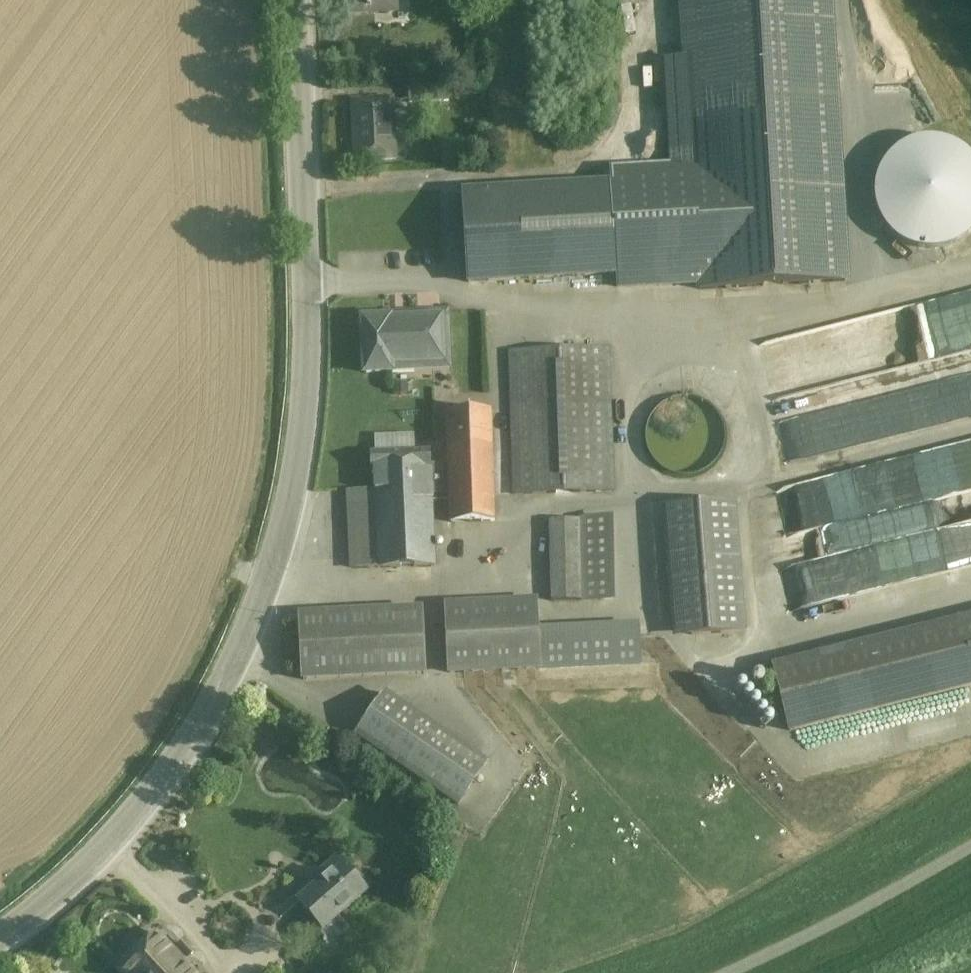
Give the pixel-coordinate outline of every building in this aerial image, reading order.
[(357,16),(393,13),(392,0),(355,0),(357,16)] [(686,60),(665,62),(672,168),(612,172),(611,172),(611,185),(463,194),(464,219),(471,218),(474,258),(467,259),(468,284),(617,275),(618,289),(699,283),(700,291),(845,282),(829,0),(683,0),(686,60)] [(446,86),(406,88),(407,104),(447,102),(446,86)] [(392,101),(353,103),(356,159),(395,157),(394,132),(385,133),(384,115),(393,114),(392,101)] [(969,155),(951,143),(929,139),(908,143),(890,156),(879,174),(875,195),(879,216),(891,234),(910,246),(931,250),(952,245),(970,233),(970,232),(970,158),(969,155)] [(758,346),(771,403),(970,352),(970,293),(758,346)] [(419,322),(389,323),(389,321),(363,322),(365,374),(391,373),(391,364),(441,362),(441,343),(448,342),(446,313),(419,314),(419,322)] [(609,349),(508,353),(512,450),(513,495),(614,492),(609,349)] [(776,424),(785,464),(970,418),(970,375),(776,424)] [(722,452),(724,436),(721,421),(713,409),(700,400),(684,397),(669,401),(657,409),(648,422),(645,437),(649,453),(657,465),(670,474),(685,476),(700,473),(713,464),(722,452)] [(491,411),(446,412),(450,523),(495,522),(494,496),(492,451),(491,411)] [(775,491),(787,539),(970,492),(970,442),(775,491)] [(512,450),(492,451),(494,496),(513,495),(512,450)] [(375,490),(351,491),(354,569),(434,567),(431,490),(444,489),(443,465),(430,465),(429,453),(370,455),(371,474),(374,474),(375,490)] [(734,503),(681,507),(691,635),(744,631),(734,503)] [(599,519),(550,521),(551,602),(601,600),(599,519)] [(779,571),(790,613),(970,567),(970,522),(779,571)] [(535,601),(446,605),(449,673),(538,669),(537,638),(535,601)] [(420,609),(299,616),(302,681),(424,675),(420,609)] [(960,619),(970,662),(970,616),(960,619)] [(773,666),(790,732),(970,686),(970,662),(960,619),(773,666)] [(637,632),(537,638),(538,669),(539,670),(640,664),(637,632)] [(486,764),(384,695),(356,736),(458,805),(486,764)] [(366,891),(338,858),(324,870),(329,875),(299,901),(322,929),(324,928),(318,922),(329,912),(334,919),(366,891)] [(156,933),(118,969),(121,972),(193,972),(156,933)]
